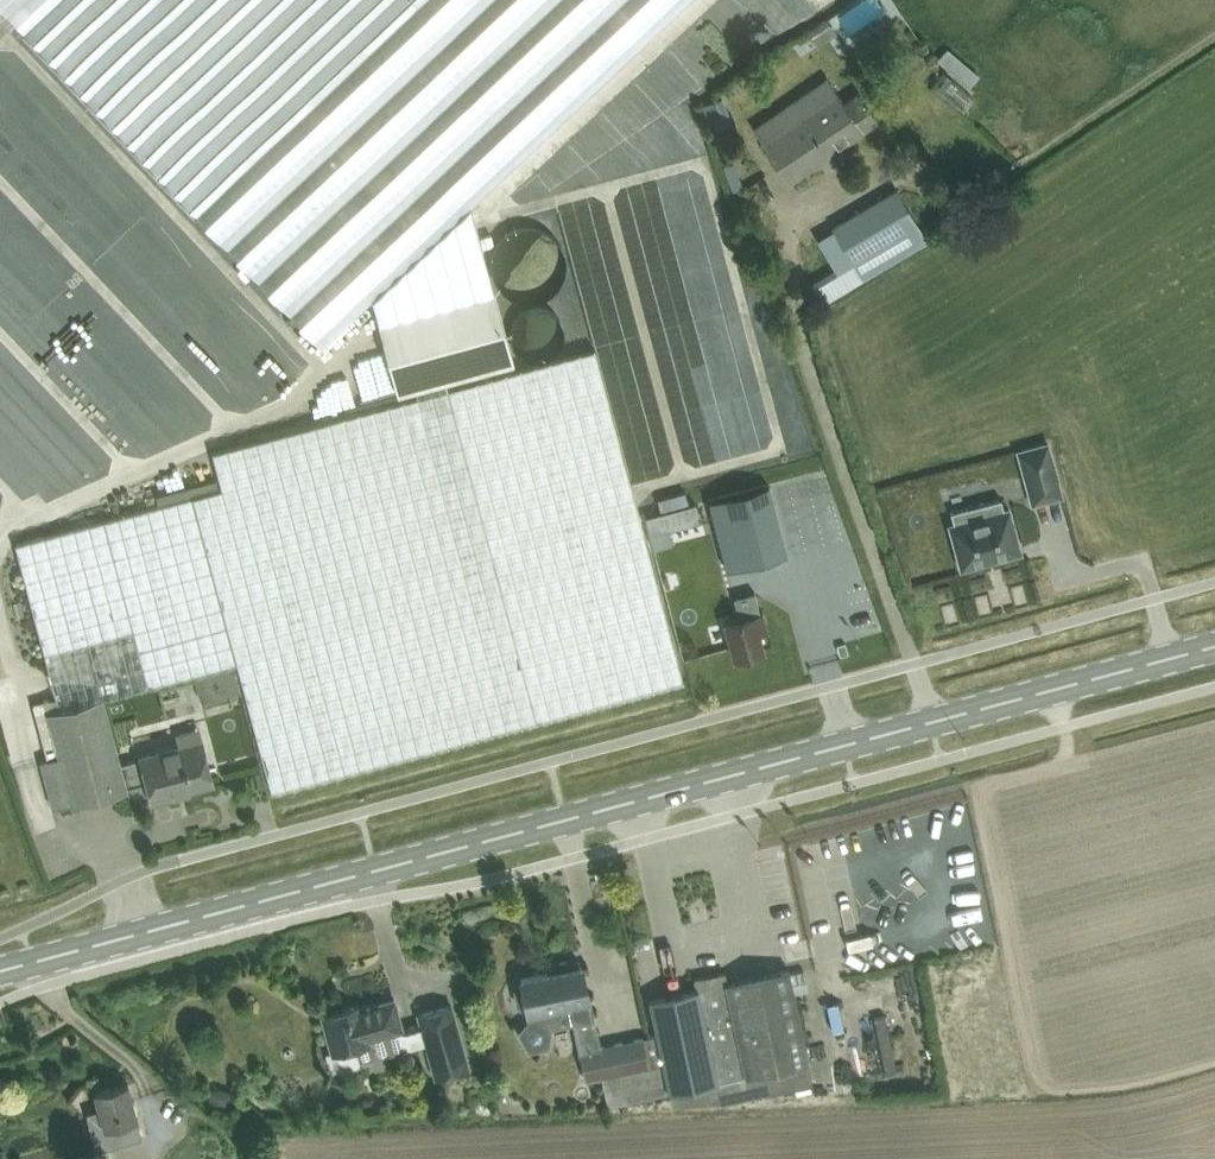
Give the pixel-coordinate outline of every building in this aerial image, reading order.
[(8,12),(21,0),(0,0),(0,3),(8,12)] [(8,12),(196,211),(420,0),(21,0),(8,12)] [(196,211),(322,344),(372,296),(379,322),(494,290),(470,203),(686,0),(420,0),(196,211)] [(826,17),(810,29),(818,40),(835,29),(828,19),(826,17)] [(980,74),(949,50),(942,59),(953,67),(950,70),(971,86),(980,74)] [(950,79),(952,77),(943,70),(932,84),(964,109),(973,97),(950,79)] [(844,101),(837,91),(827,76),(753,127),(762,141),(789,181),(879,120),(866,100),(859,91),(844,101)] [(895,190),(833,226),(843,243),(864,279),(926,242),(895,190)] [(566,266),(566,263),(566,260),(565,257),(565,254),(564,251),(561,245),(559,242),(555,237),(553,235),(545,230),(535,227),(533,227),(529,226),(526,227),(523,227),(514,230),(505,235),(503,237),(499,242),(497,245),(495,251),(494,254),(493,260),(493,266),(494,273),(495,276),(497,281),(499,284),(503,289),(505,291),(514,297),(523,299),(526,300),(533,300),(535,299),(542,298),(545,297),(553,291),(555,289),(559,284),(561,281),(564,276),(565,273),(566,266)] [(515,361),(496,290),(494,290),(379,322),(398,393),(515,361)] [(565,335),(565,333),(565,330),(564,326),(563,324),(562,321),(562,319),(557,314),(555,312),(554,311),(550,309),(547,308),(545,307),(543,306),(541,306),(538,306),(536,306),(534,306),(531,307),(529,308),(527,308),(525,309),(523,311),(521,312),(517,316),(516,318),(515,319),(514,321),(513,324),(512,326),(511,330),(511,335),(512,340),(513,342),(514,344),(515,346),(516,348),(517,350),(519,352),(521,354),(523,355),(525,356),(527,357),(529,358),(531,359),(536,360),(541,360),(545,359),(547,358),(550,357),(552,356),(554,355),(559,350),(560,348),(562,346),(563,342),(564,340),(565,335)] [(595,348),(448,386),(212,449),(222,485),(15,540),(57,697),(33,703),(47,756),(40,758),(53,807),(72,802),(72,804),(128,789),(127,787),(134,785),(148,782),(153,802),(172,797),(170,790),(212,779),(202,739),(198,727),(176,732),(179,746),(141,756),(120,762),(103,698),(162,682),(237,662),(272,791),(684,680),(595,348)] [(322,381),(329,393),(368,369),(361,358),(322,381)] [(1048,442),(1018,451),(1032,503),(1062,495),(1048,442)] [(954,523),(950,524),(961,567),(1020,551),(1009,508),(1004,509),(1001,498),(951,511),(954,523)] [(721,516),(705,520),(721,580),(791,561),(775,501),(721,516)] [(695,502),(646,515),(654,547),(672,543),(668,528),(700,520),(695,502)] [(740,619),(725,623),(734,657),(765,649),(760,632),(768,629),(763,613),(760,613),(754,592),(733,597),(740,619)] [(580,1050),(583,1068),(586,1079),(603,1075),(610,1105),(669,1092),(657,1034),(600,1046),(589,998),(590,998),(582,965),(578,966),(577,959),(548,965),(550,973),(520,979),(527,1012),(532,1011),(533,1016),(519,1030),(529,1048),(546,1041),(551,1025),(574,1020),(580,1050)] [(657,1034),(669,1092),(809,1062),(794,992),(789,969),(727,983),(725,972),(695,978),(697,989),(649,999),(657,1034)] [(360,1004),(322,1014),(328,1037),(333,1052),(328,1053),(332,1067),(334,1070),(338,1070),(356,1065),(359,1063),(360,1060),(356,1047),(370,1043),(369,1039),(389,1033),(388,1029),(402,1025),(401,1021),(394,998),(361,1007),(360,1004)] [(451,1004),(419,1013),(436,1077),(469,1068),(451,1004)] [(862,1072),(897,1072),(896,1020),(861,1021),(862,1072)] [(87,1112),(97,1149),(143,1136),(135,1105),(128,1082),(95,1091),(99,1108),(87,1112)] [(219,1088),(208,1091),(213,1112),(237,1106),(233,1092),(219,1088)]
